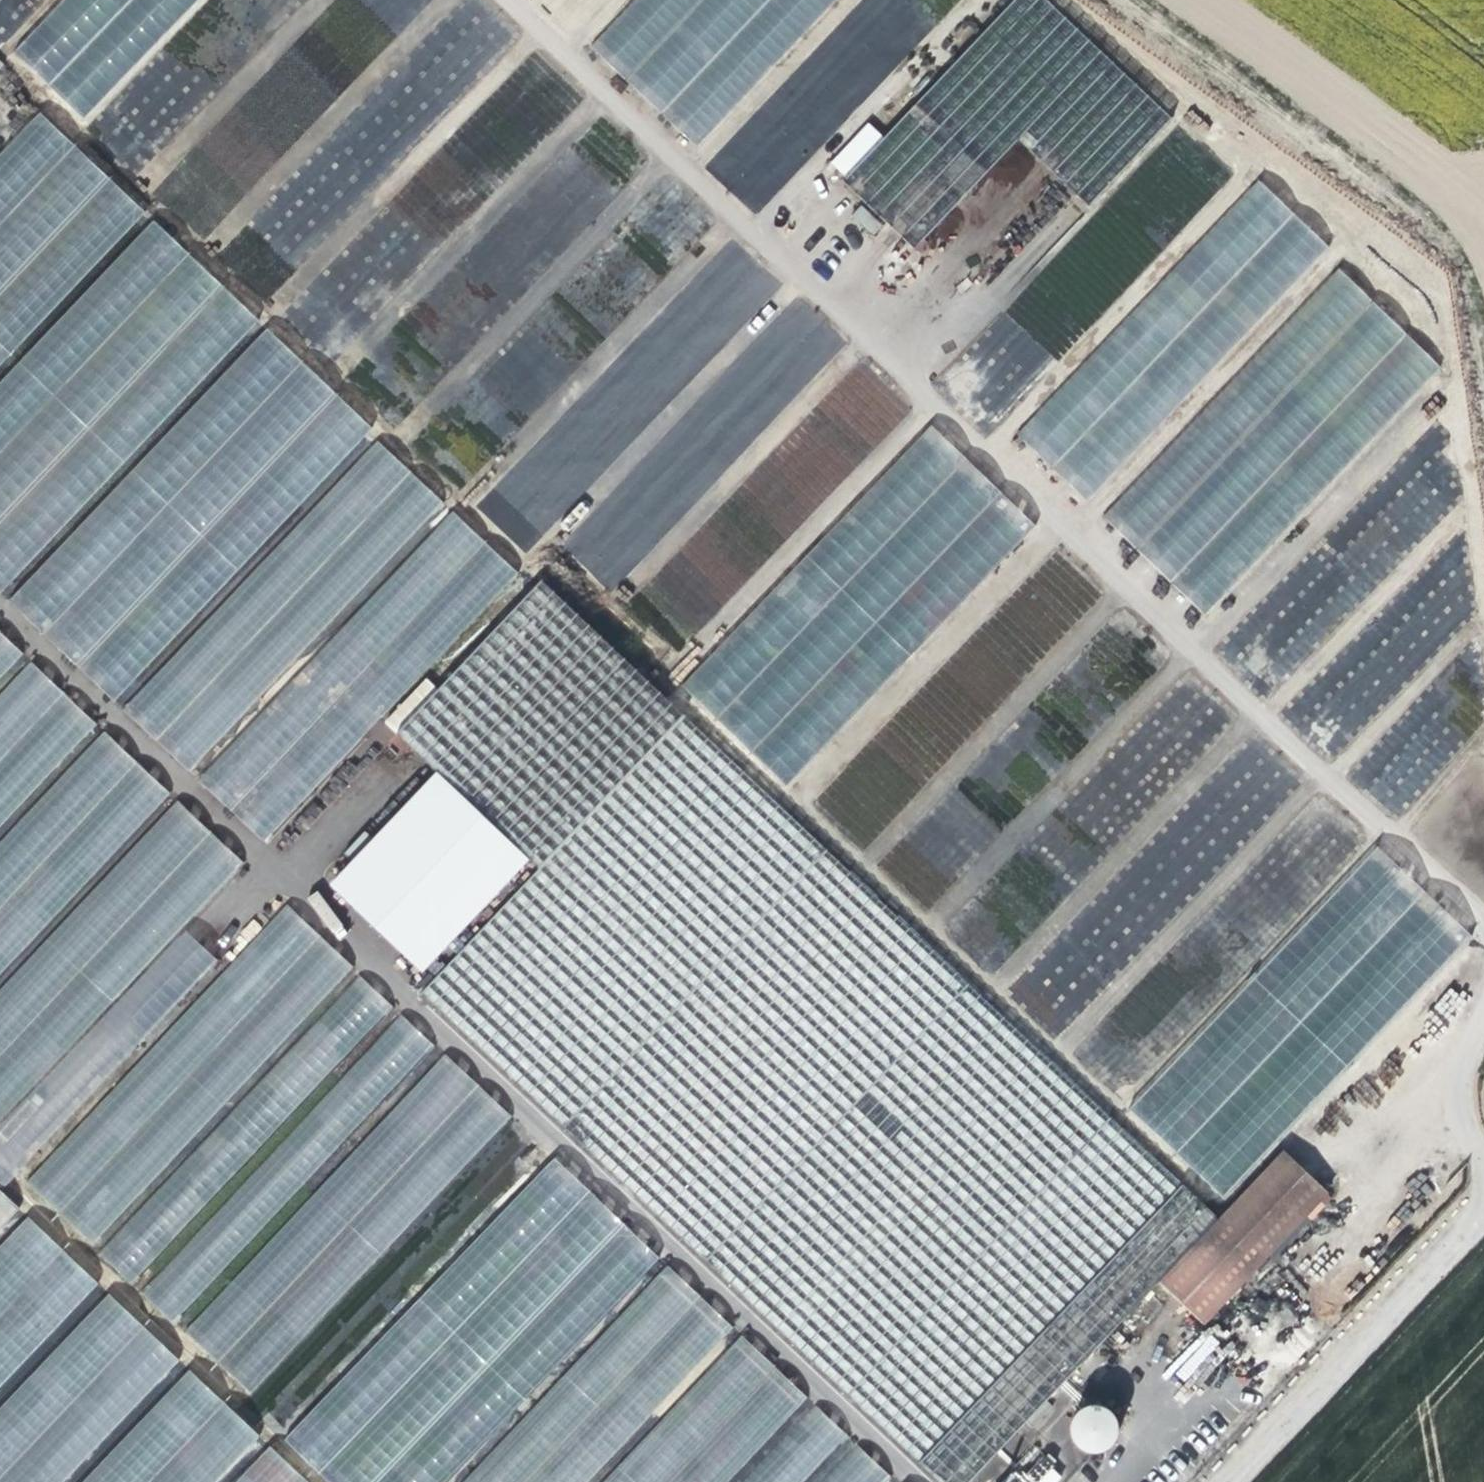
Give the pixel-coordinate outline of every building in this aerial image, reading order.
[(41,0),(0,0),(0,45),(41,0)] [(21,71),(59,107),(163,0),(90,0),(21,71)] [(588,50),(626,85),(707,0),(635,0),(588,50)] [(626,85),(661,118),(775,0),(707,0),(626,85)] [(661,118),(697,152),(840,0),(775,0),(661,118)] [(1044,0),(1014,0),(836,188),(911,259),(1017,147),(1086,212),(1173,121),(1044,0)] [(145,211),(38,111),(0,151),(0,365),(145,211)] [(1295,218),(1258,183),(1015,429),(1051,465),(1295,218)] [(153,216),(0,377),(0,450),(189,250),(153,216)] [(1329,252),(1295,218),(1051,465),(1085,499),(1329,252)] [(1023,291),(1004,311),(1058,360),(1138,274),(1086,226),(1024,292),(1023,291)] [(625,580),(695,642),(908,404),(858,360),(810,414),(794,399),(845,341),(794,296),(766,327),(753,316),(782,284),(727,235),(702,263),(688,250),(465,499),(527,555),(582,493),(595,505),(559,545),(613,594),(625,580)] [(189,250),(0,450),(0,518),(224,283),(189,250)] [(1376,304),(1339,267),(1099,512),(1136,548),(1376,304)] [(224,283),(0,518),(0,587),(2,589),(260,317),(224,283)] [(1409,336),(1376,304),(1136,548),(1171,583),(1409,336)] [(991,425),(1053,358),(1001,311),(939,378),(991,425)] [(304,356),(268,322),(8,597),(43,631),(304,356)] [(1447,373),(1409,336),(1171,583),(1207,617),(1447,373)] [(338,387),(304,356),(43,631),(79,664),(338,387)] [(375,422),(338,387),(79,664),(115,698),(375,422)] [(1429,426),(1419,446),(1436,454),(1446,434),(1429,426)] [(416,471),(379,436),(119,707),(156,742),(416,471)] [(1009,492),(978,464),(728,731),(759,759),(1009,492)] [(450,503),(416,471),(156,742),(188,772),(450,503)] [(1039,520),(1009,492),(759,759),(789,787),(1039,520)] [(492,541),(458,511),(196,780),(234,813),(492,541)] [(523,570),(492,541),(234,813),(264,842),(523,570)] [(679,715),(537,580),(397,726),(538,861),(679,715)] [(0,640),(0,681),(20,659),(0,640)] [(29,666),(0,696),(0,761),(61,697),(29,666)] [(61,697),(0,761),(0,828),(95,729),(61,697)] [(418,990),(919,1459),(1176,1180),(679,715),(538,861),(418,990)] [(100,735),(0,840),(0,908),(134,768),(100,735)] [(134,768),(0,908),(0,971),(165,797),(134,768)] [(175,802),(0,985),(0,1056),(210,836),(175,802)] [(210,836),(0,1056),(0,1118),(241,866),(210,836)] [(1004,989),(1053,1037),(1136,953),(1130,947),(1144,933),(1146,934),(1178,901),(1174,897),(1189,881),(1148,842),(1004,989)] [(1422,879),(1387,847),(1135,1116),(1170,1148),(1422,879)] [(1454,928),(1421,897),(1178,1158),(1211,1189),(1454,928)] [(316,940),(281,907),(22,1183),(56,1216),(316,940)] [(191,926),(0,1124),(0,1178),(6,1184),(224,958),(191,926)] [(348,969),(316,940),(56,1216),(88,1246),(348,969)] [(392,1012),(357,979),(98,1254),(133,1287),(392,1012)] [(1088,1005),(1059,1044),(1108,1082),(1128,1057),(1101,1036),(1111,1023),(1088,1005)] [(435,1052),(400,1019),(141,1294),(176,1327),(435,1052)] [(477,1089),(442,1056),(183,1332),(217,1365),(477,1089)] [(509,1119),(477,1089),(217,1365),(248,1395),(509,1119)] [(1205,1317),(1328,1183),(1281,1141),(1214,1215),(1159,1275),(1205,1317)] [(545,1150),(299,1414),(371,1481),(432,1481),(647,1247),(545,1150)] [(1214,1215),(1176,1180),(919,1459),(945,1481),(966,1481),(1159,1275),(1214,1215)] [(0,1189),(0,1227),(19,1207),(0,1189)] [(29,1216),(0,1246),(0,1318),(65,1250),(29,1216)] [(65,1250),(0,1318),(0,1391),(101,1284),(65,1250)] [(668,1266),(465,1481),(530,1481),(703,1299),(668,1266)] [(146,1329),(110,1296),(0,1412),(0,1481),(1,1481),(146,1329)] [(703,1299),(530,1481),(587,1481),(734,1327),(703,1299)] [(146,1329),(1,1481),(69,1481),(182,1363),(146,1329)] [(1181,1389),(1224,1350),(1207,1331),(1164,1371),(1181,1389)] [(742,1337),(605,1481),(670,1481),(777,1368),(742,1337)] [(777,1368),(670,1481),(728,1481),(808,1397),(777,1368)] [(226,1405),(190,1371),(84,1481),(153,1481),(226,1405)] [(284,1388),(265,1418),(283,1429),(302,1399),(284,1388)] [(1094,1399),(1067,1426),(1095,1455),(1123,1428),(1094,1399)] [(813,1404),(740,1481),(807,1481),(849,1437),(813,1404)] [(226,1405),(153,1481),(221,1481),(262,1439),(226,1405)] [(308,1479),(271,1445),(237,1481),(305,1481),(308,1479)] [(858,1445),(824,1481),(890,1481),(894,1478),(858,1445)]
